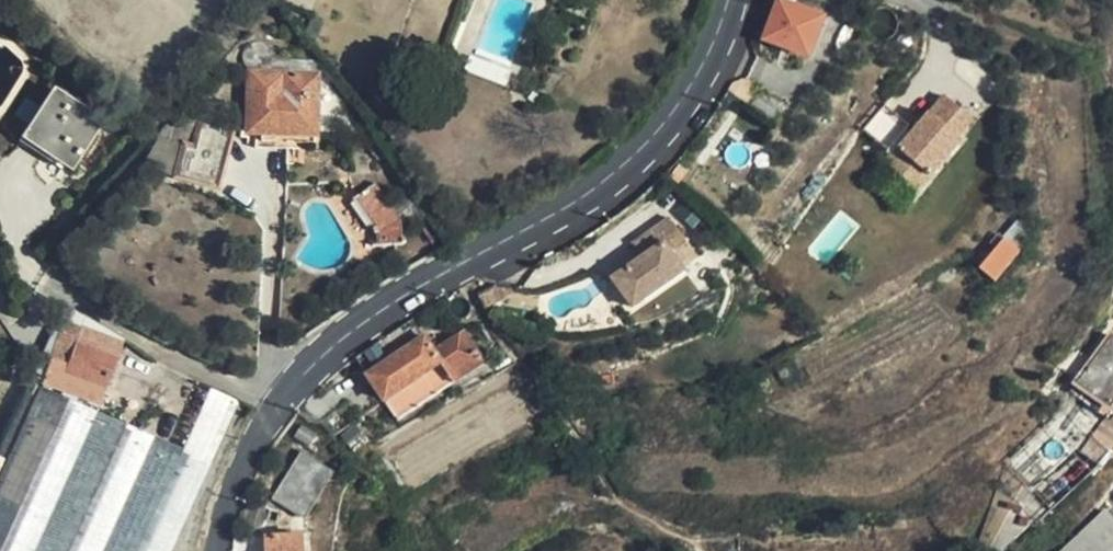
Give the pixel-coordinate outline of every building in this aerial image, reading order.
[(807,61),(821,23),(779,5),(770,28),(762,25),(760,33),(767,36),(764,45),(807,61)] [(317,129),(319,70),(252,68),(249,128),(258,128),(258,141),(298,143),(298,128),(317,129)] [(69,173),(99,128),(53,96),(21,141),(69,173)] [(888,156),(881,164),(887,168),(919,193),(960,141),(956,138),(971,119),(944,97),(915,134),(908,129),(888,156)] [(908,129),(882,108),(862,134),(888,156),(908,129)] [(178,117),(154,143),(153,145),(179,154),(173,185),(218,196),(236,132),(178,117)] [(400,251),(401,240),(399,228),(386,210),(370,188),(351,203),(374,237),(374,250),(400,251)] [(401,240),(428,221),(408,193),(386,210),(399,228),(401,240)] [(671,222),(642,239),(650,255),(637,265),(604,286),(627,318),(683,279),(680,274),(696,263),(671,222)] [(650,255),(642,239),(628,249),(637,265),(650,255)] [(995,286),(1021,253),(1004,241),(979,273),(995,286)] [(56,324),(32,363),(31,366),(47,372),(60,325),(56,324)] [(60,325),(47,372),(104,389),(106,389),(122,344),(60,325)] [(450,392),(483,372),(464,340),(433,357),(423,344),(367,380),(393,422),(447,388),(450,392)] [(980,542),(988,550),(1002,550),(1088,471),(1068,452),(1077,441),(1085,447),(1112,410),(1112,341),(1045,427),(1009,463),(1008,472),(980,542)] [(104,389),(47,372),(43,386),(96,406),(104,389)] [(151,435),(41,388),(0,480),(0,550),(100,550),(151,435)] [(236,404),(212,393),(187,450),(151,435),(100,550),(173,550),(236,404)] [(299,513),(321,471),(280,450),(258,493),(299,513)] [(1060,550),(1112,550),(1112,510),(1109,506),(1060,550)] [(239,537),(237,546),(237,550),(310,550),(309,534),(239,537)]
